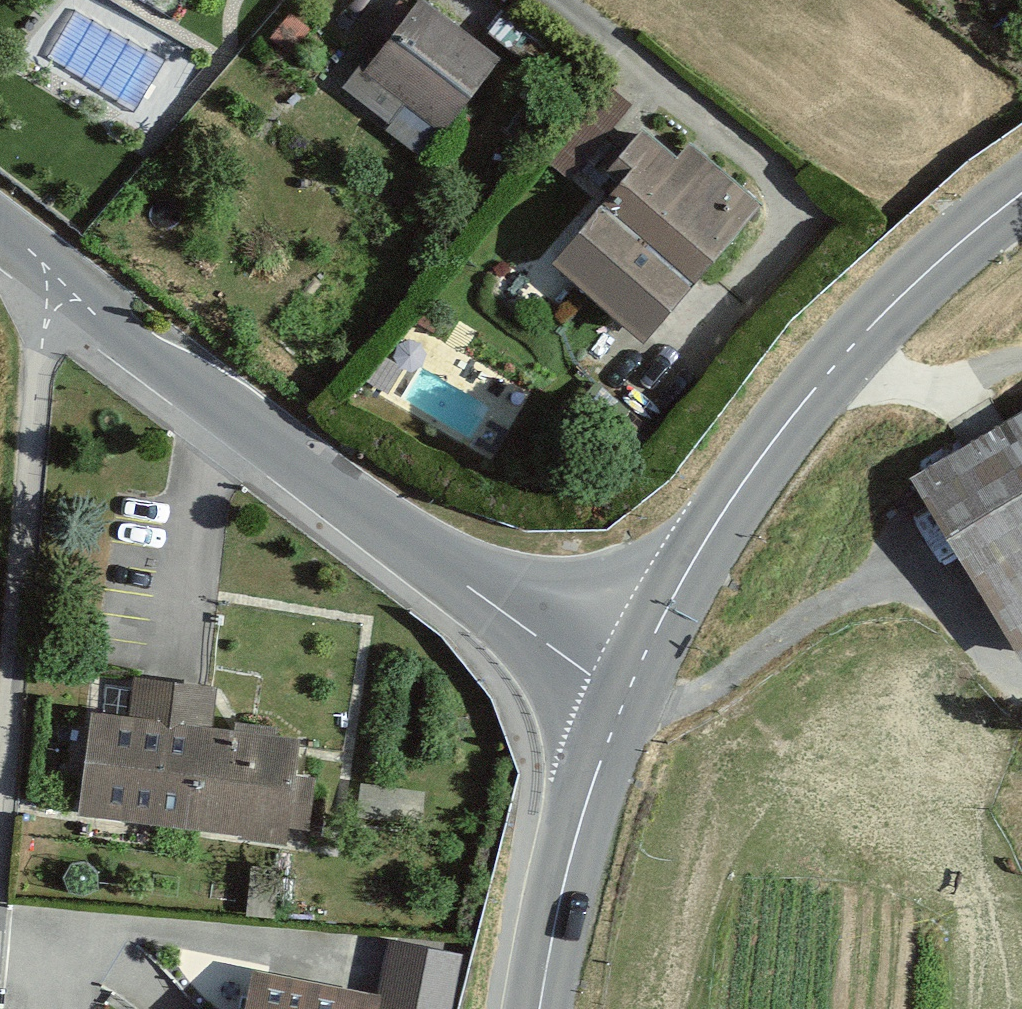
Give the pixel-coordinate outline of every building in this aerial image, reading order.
[(492,56),(421,2),(373,65),(444,119),(492,56)] [(576,182),(644,121),(615,89),(546,150),(576,182)] [(684,158),(649,129),(621,162),(634,172),(587,230),(669,297),(756,191),(697,143),(684,158)] [(928,474),(1021,633),(1021,419),(928,474)] [(145,722),(109,718),(99,809),(285,829),(295,739),(210,730),(215,688),(150,681),(145,722)] [(463,945),(392,931),(376,1008),(450,1008),(463,945)] [(260,973),(253,1008),(375,1008),(377,997),(260,973)]
